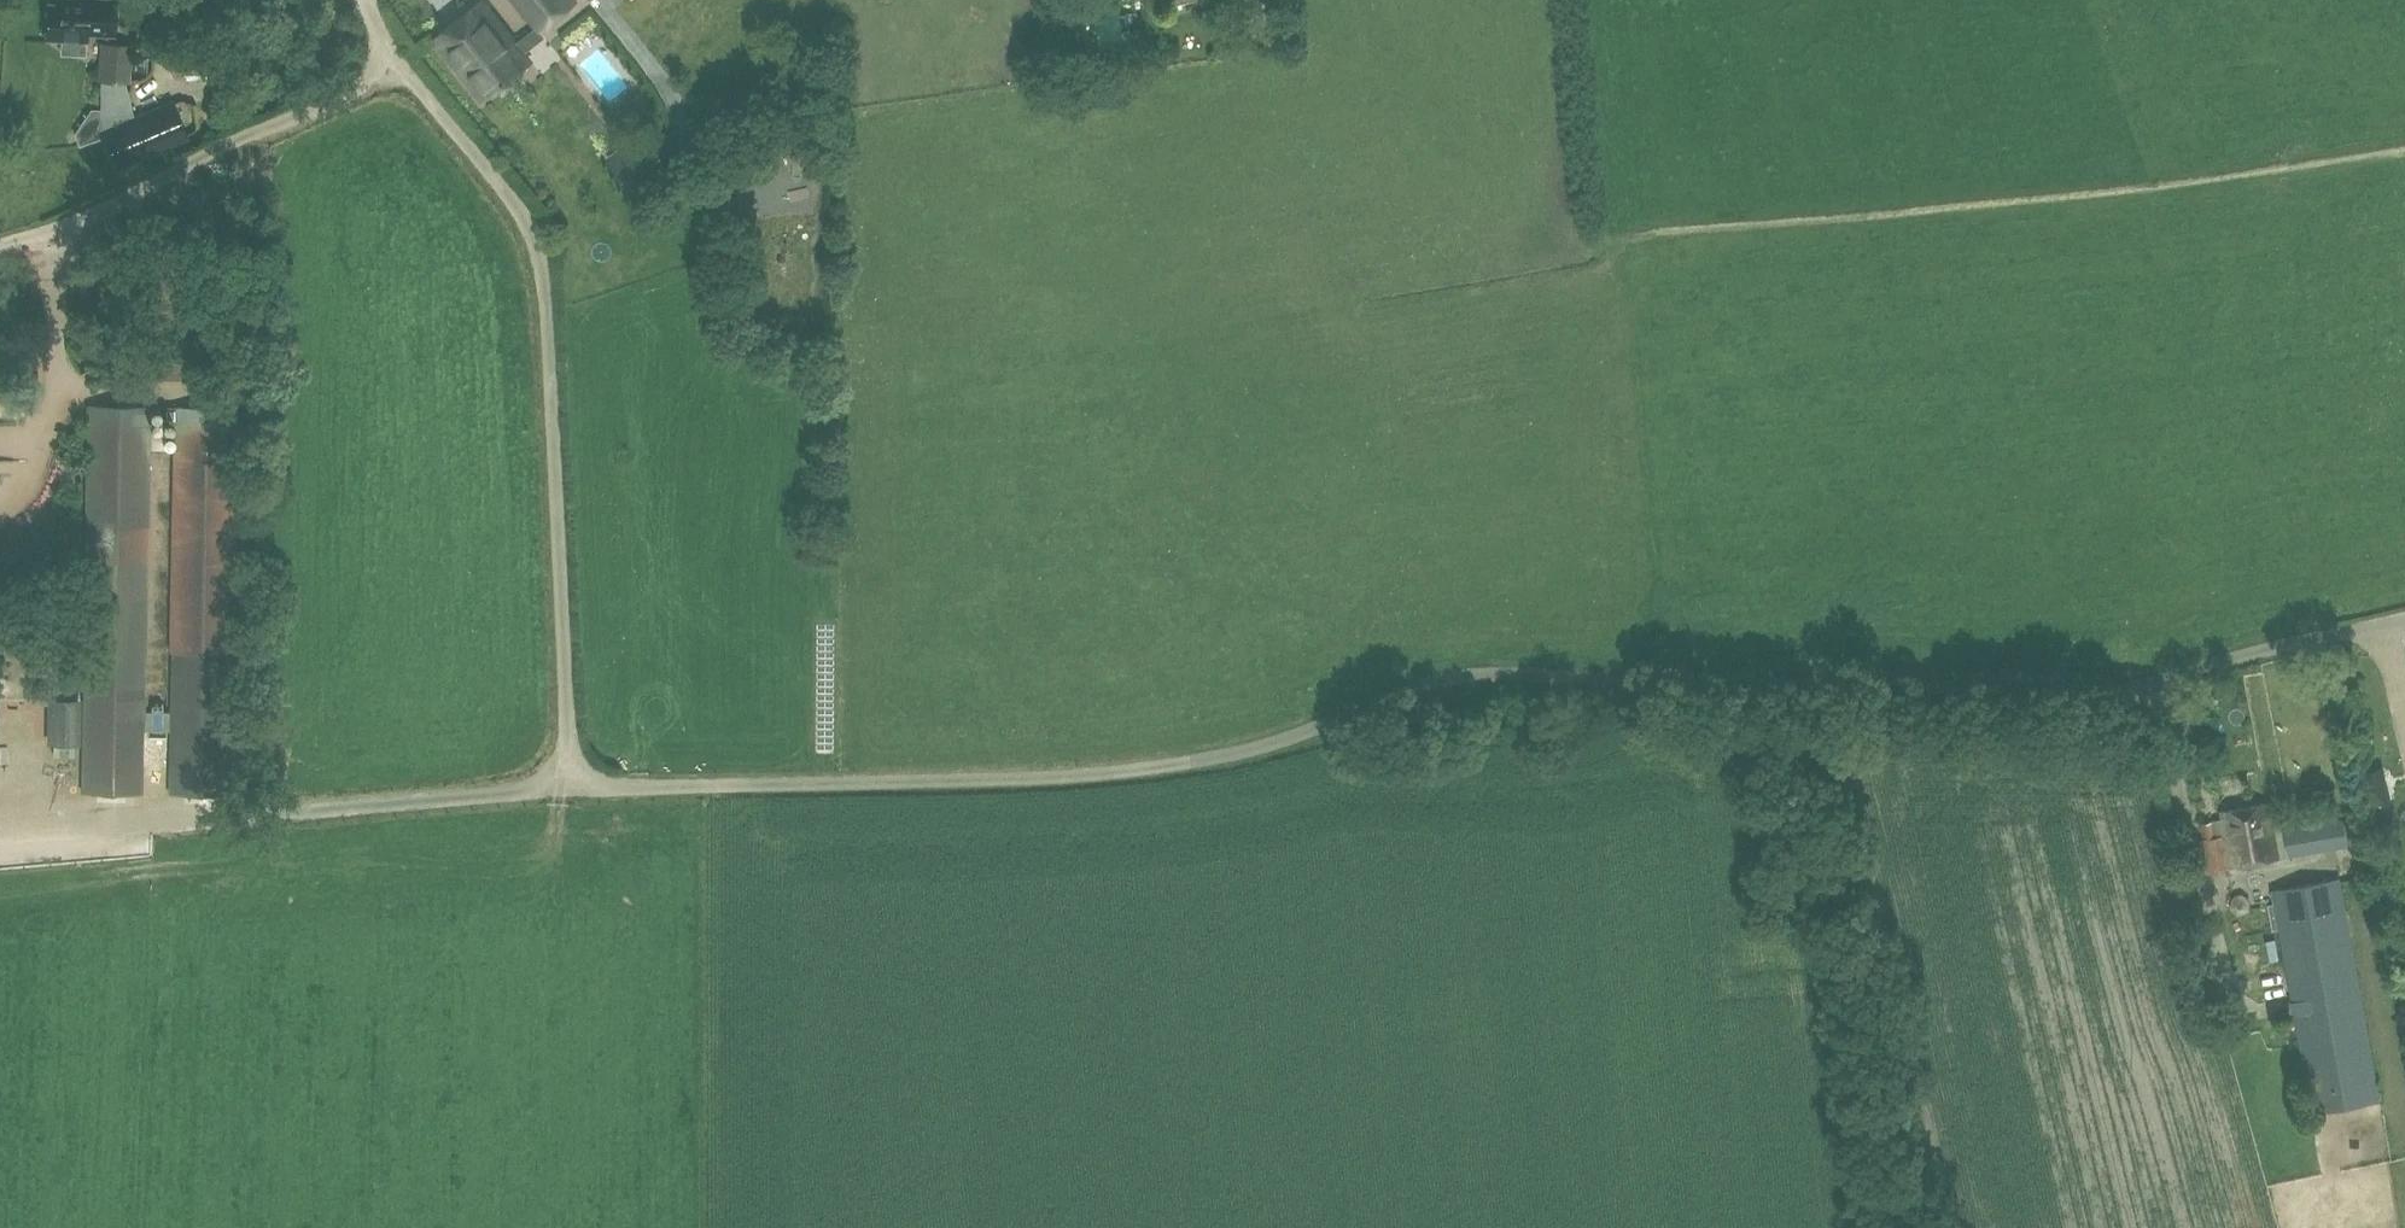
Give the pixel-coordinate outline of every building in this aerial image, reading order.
[(114,2),(75,0),(62,0),(61,5),(48,5),(46,38),(86,40),(86,33),(112,34),(114,2)] [(481,0),(433,38),(481,99),(529,61),(481,0)] [(579,0),(511,0),(537,33),(579,0)] [(123,78),(128,78),(130,43),(102,42),(100,77),(123,78)] [(123,78),(100,77),(100,107),(91,107),(74,130),(79,144),(101,135),(98,130),(132,115),(123,78)] [(189,138),(171,98),(132,115),(98,130),(101,135),(116,169),(189,138)] [(648,140),(612,163),(636,201),(673,178),(648,140)] [(180,339),(133,339),(131,378),(179,378),(180,339)] [(144,710),(149,405),(87,404),(83,639),(82,792),(143,793),(144,729),(163,729),(163,702),(152,702),(152,711),(144,710)] [(176,406),(170,652),(172,652),(169,793),(229,794),(236,407),(176,406)] [(80,744),(81,700),(48,699),(47,743),(80,744)] [(2223,819),(2201,823),(2203,839),(2207,870),(2230,866),(2230,864),(2276,856),(2267,805),(2222,812),(2223,819)] [(2283,827),(2287,856),(2348,846),(2344,817),(2283,827)] [(2380,1100),(2347,911),(2340,877),(2270,890),(2311,1113),(2380,1100)]
